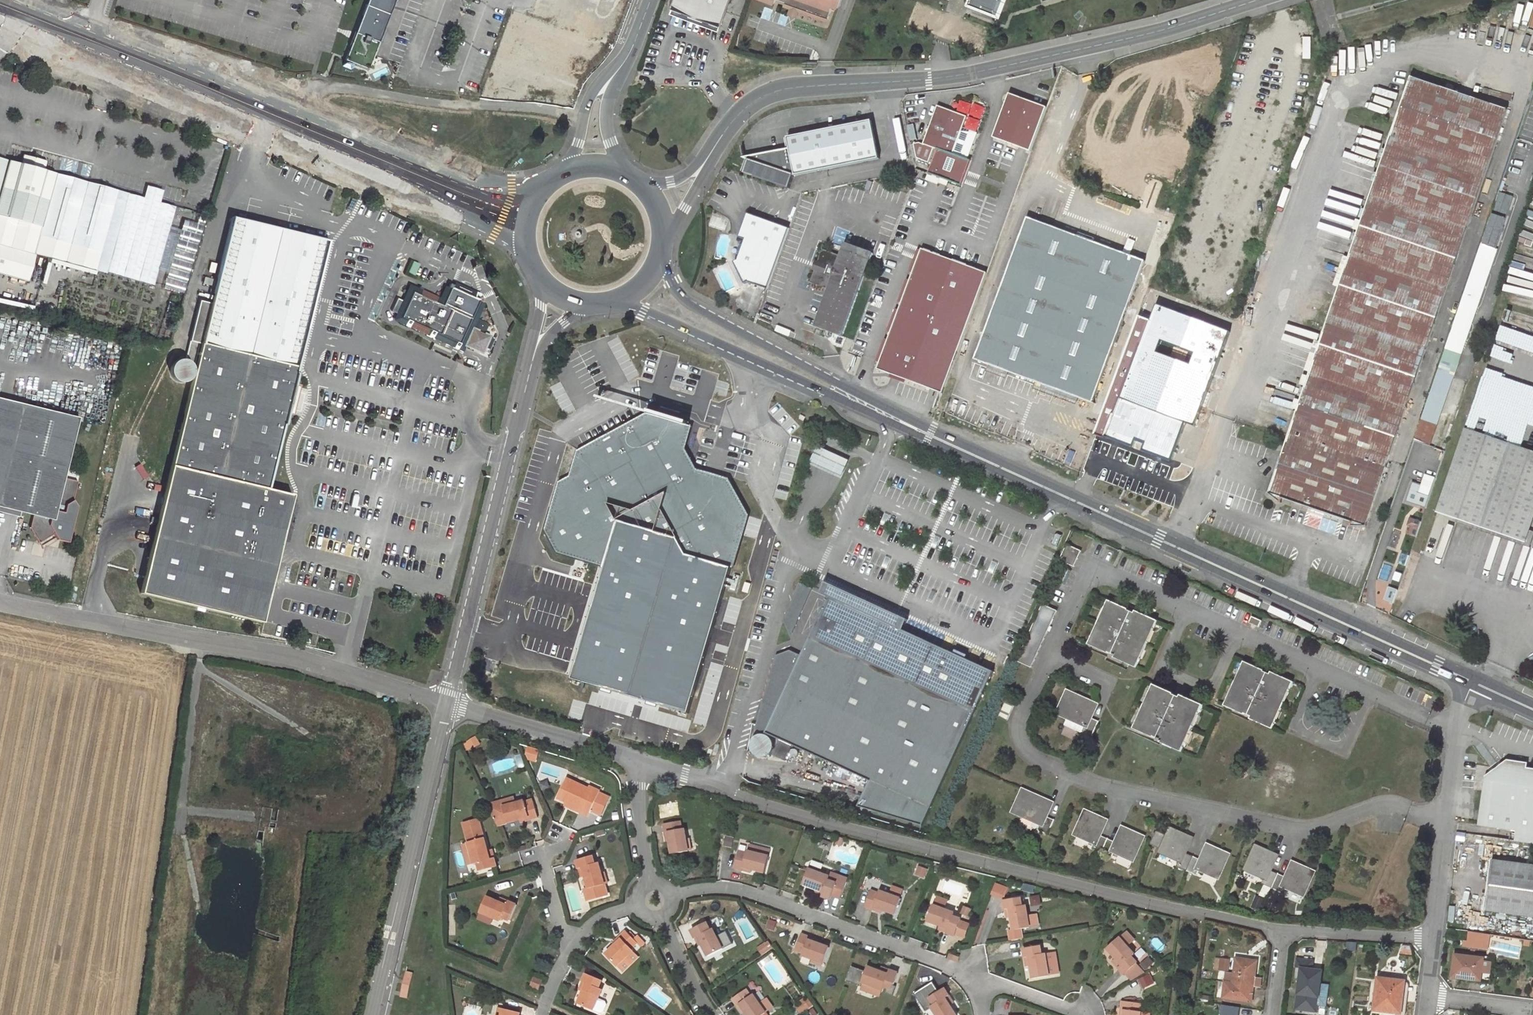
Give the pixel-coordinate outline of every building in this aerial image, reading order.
[(345,61),(369,70),(396,0),(368,0),(345,61)] [(673,8),(720,24),(729,0),(676,0),(673,8)] [(784,1),(784,2),(792,5),(799,8),(828,18),(833,4),(839,6),(842,0),(782,0),(784,1)] [(980,0),(970,0),(968,4),(994,13),(999,0),(994,0),(992,5),(980,0)] [(796,17),(799,8),(792,5),(789,14),(796,17)] [(718,29),(720,24),(673,8),(672,12),(718,29)] [(672,15),(670,25),(686,28),(688,19),(672,15)] [(552,54),(554,47),(542,43),(539,49),(552,54)] [(1506,110),(1411,77),(1269,494),(1281,505),(1283,499),(1351,522),(1350,527),(1365,526),(1506,110)] [(1032,151),(1048,107),(1011,93),(994,137),(1032,151)] [(967,116),(938,105),(923,143),(920,142),(914,143),(917,157),(929,161),(934,148),(938,149),(929,173),(941,178),(950,181),(961,185),(971,160),(968,159),(978,133),(963,127),(967,116)] [(749,160),(744,174),(787,188),(789,189),(794,176),(879,160),(872,122),(788,138),(790,149),(743,158),(749,160)] [(157,269),(175,206),(58,171),(45,167),(48,158),(24,151),(22,160),(7,156),(0,154),(0,270),(26,278),(35,250),(152,286),(157,269)] [(1495,248),(1512,197),(1498,192),(1481,243),(1495,248)] [(175,206),(157,269),(168,272),(166,277),(186,283),(207,215),(175,206)] [(767,289),(788,228),(775,223),(747,214),(738,238),(744,240),(737,260),(733,262),(744,284),(747,282),(767,289)] [(1144,261),(1026,217),(977,351),(975,351),(972,358),(1092,402),(1144,261)] [(299,368),(329,241),(232,218),(217,279),(211,304),(200,302),(191,342),(201,345),(142,595),(263,624),(294,496),(270,490),(285,426),(288,416),(295,385),(298,375),(297,374),(299,368)] [(821,252),(818,262),(821,264),(819,271),(815,269),(811,280),(812,283),(829,289),(815,327),(842,336),(872,253),(846,244),(841,256),(825,250),(821,252)] [(1496,249),(1480,244),(1395,494),(1408,498),(1426,445),(1427,445),(1460,350),(1461,350),(1496,249)] [(876,368),(941,393),(987,272),(921,248),(876,368)] [(409,272),(415,275),(420,263),(414,261),(409,272)] [(205,278),(203,284),(214,287),(215,281),(205,278)] [(408,318),(407,320),(463,345),(465,341),(468,343),(469,345),(481,351),(483,349),(488,338),(487,335),(476,330),(473,331),(470,330),(471,327),(475,319),(475,317),(420,292),(419,294),(411,290),(400,314),(408,318)] [(471,327),(488,335),(491,327),(475,319),(471,327)] [(1223,348),(1150,321),(1106,438),(1166,461),(1164,468),(1177,473),(1223,348)] [(172,367),(171,370),(171,371),(171,375),(172,377),(173,379),(177,382),(182,384),(184,383),(188,382),(190,381),(191,379),(193,376),(194,372),(193,368),(190,364),(188,362),(186,361),(183,360),(180,361),(178,361),(176,362),(173,364),(172,367)] [(299,386),(295,385),(288,416),(292,417),(299,386)] [(1482,395),(1479,407),(1480,408),(1477,417),(1503,423),(1509,402),(1482,395)] [(78,418),(0,398),(0,507),(31,515),(28,528),(37,542),(51,533),(55,540),(66,542),(76,507),(72,500),(76,481),(63,478),(78,418)] [(657,419),(676,425),(678,416),(659,411),(657,419)] [(676,425),(657,419),(648,416),(581,454),(574,479),(564,484),(547,537),(556,553),(607,568),(576,680),(688,713),(732,566),(729,565),(745,513),(727,482),(693,470),(681,450),(687,428),(676,425)] [(1465,429),(1437,513),(1524,544),(1532,518),(1532,452),(1465,429)] [(832,451),(818,444),(811,460),(825,467),(843,474),(850,459),(832,451)] [(1388,525),(1385,524),(1378,543),(1396,549),(1399,540),(1400,541),(1404,531),(1396,528),(1388,525)] [(1058,533),(1056,534),(1052,542),(1053,544),(1058,546),(1062,535),(1058,533)] [(1067,543),(1059,560),(1074,567),(1082,550),(1067,543)] [(810,587),(798,582),(793,593),(783,617),(790,634),(810,587)] [(922,825),(993,670),(903,628),(902,619),(904,619),(903,619),(906,620),(907,618),(904,617),(904,618),(896,617),(827,586),(823,594),(827,595),(800,654),(776,706),(762,700),(754,728),(778,738),(771,754),(784,760),(791,744),(869,780),(888,788),(877,811),(922,825)] [(1388,586),(1383,599),(1393,603),(1398,590),(1388,586)] [(1114,657),(1136,667),(1141,658),(1137,656),(1149,629),(1153,630),(1158,620),(1135,610),(1134,612),(1128,610),(1129,608),(1108,599),(1104,608),(1108,610),(1095,637),(1092,636),(1088,644),(1108,653),(1109,651),(1115,654),(1114,657)] [(1017,660),(1031,667),(1057,610),(1043,604),(1017,660)] [(1108,610),(1104,608),(1092,636),(1095,637),(1108,610)] [(1248,622),(1259,627),(1261,620),(1251,615),(1248,622)] [(1137,656),(1141,658),(1153,630),(1149,629),(1137,656)] [(774,654),(762,700),(776,706),(800,654),(789,649),(774,654)] [(1012,659),(1006,656),(1002,664),(1008,667),(1012,659)] [(1250,718),(1272,728),(1277,718),(1274,716),(1286,689),(1289,691),(1293,681),(1271,671),(1270,673),(1264,671),(1264,669),(1244,661),(1240,669),(1243,670),(1231,698),(1228,697),(1224,705),(1244,714),(1244,713),(1251,716),(1250,718)] [(1243,670),(1240,669),(1228,697),(1231,698),(1243,670)] [(1160,742),(1183,752),(1187,742),(1183,740),(1196,713),(1200,714),(1204,705),(1181,695),(1181,697),(1174,694),(1175,693),(1154,684),(1151,692),(1154,694),(1141,722),(1138,720),(1135,729),(1154,737),(1155,736),(1161,739),(1160,742)] [(1274,716),(1277,718),(1289,691),(1286,689),(1274,716)] [(1082,731),(1092,735),(1099,720),(1091,716),(1087,714),(1090,708),(1094,711),(1097,703),(1068,690),(1057,712),(1068,718),(1085,725),(1082,731)] [(1154,694),(1151,692),(1138,720),(1141,722),(1154,694)] [(1016,699),(1008,695),(999,716),(1007,719),(1016,699)] [(1183,740),(1187,742),(1200,714),(1196,713),(1183,740)] [(1068,718),(1065,724),(1082,731),(1085,725),(1068,718)] [(1532,844),(1532,769),(1526,768),(1527,763),(1507,760),(1485,777),(1478,825),(1516,831),(1515,841),(1532,844)] [(567,779),(558,799),(567,803),(579,809),(578,812),(588,817),(600,793),(590,787),(589,790),(567,779)] [(877,811),(888,788),(869,780),(857,805),(877,811)] [(1038,830),(1048,834),(1054,819),(1047,816),(1042,814),(1046,808),(1050,810),(1053,802),(1023,788),(1013,811),(1040,824),(1038,830)] [(501,800),(503,806),(515,802),(514,797),(501,800)] [(525,803),(524,800),(515,802),(503,806),(501,800),(488,804),(498,825),(520,818),(528,816),(530,820),(538,817),(533,800),(525,803)] [(567,803),(565,806),(578,812),(579,809),(567,803)] [(1131,859),(1134,860),(1144,836),(1122,826),(1115,841),(1100,835),(1107,820),(1085,810),(1073,834),(1076,836),(1074,840),(1085,845),(1087,841),(1093,843),(1091,848),(1111,857),(1114,852),(1119,855),(1118,859),(1129,863),(1131,859)] [(681,820),(664,824),(666,832),(669,832),(670,840),(673,853),(689,850),(687,839),(684,828),(682,828),(681,820)] [(1199,869),(1218,877),(1229,853),(1208,844),(1200,859),(1186,852),(1192,837),(1171,827),(1167,836),(1158,831),(1152,843),(1161,847),(1159,852),(1162,853),(1159,858),(1171,863),(1173,858),(1179,860),(1176,866),(1196,874),(1199,869)] [(479,872),(497,867),(494,858),(489,859),(487,851),(484,838),(468,842),(468,843),(470,854),(473,864),(476,863),(479,872)] [(832,842),(821,838),(819,846),(829,850),(832,842)] [(1247,870),(1258,875),(1264,878),(1261,883),(1273,888),(1270,897),(1275,900),(1280,891),(1282,892),(1285,886),(1304,895),(1314,871),(1293,861),(1285,876),(1272,870),(1278,855),(1255,844),(1244,869),(1247,870)] [(746,852),(738,850),(734,867),(742,869),(743,866),(751,868),(764,871),(769,856),(757,853),(747,850),(746,852)] [(589,888),(605,884),(605,883),(602,872),(599,862),(595,863),(593,855),(577,860),(579,867),(583,866),(586,875),(589,888)] [(812,860),(809,868),(820,872),(823,863),(812,860)] [(1492,860),(1485,910),(1532,917),(1532,866),(1492,860)] [(808,868),(803,883),(815,888),(823,891),(822,895),(830,898),(832,894),(840,897),(846,881),(837,878),(835,873),(831,872),(830,876),(820,872),(809,868),(808,868)] [(1034,885),(1024,883),(1022,889),(1032,891),(1034,885)] [(879,892),(871,889),(865,905),(873,909),(874,905),(883,908),(895,913),(901,898),(890,894),(880,890),(879,892)] [(1029,896),(1031,904),(1039,903),(1038,894),(1029,896)] [(1019,896),(1002,899),(1003,908),(1007,907),(1010,907),(1014,928),(1021,927),(1038,924),(1036,913),(1026,915),(1024,904),(1021,904),(1019,896)] [(503,916),(510,919),(517,904),(509,900),(508,904),(500,901),(487,897),(481,912),(491,916),(501,919),(503,916)] [(933,903),(928,918),(940,923),(948,926),(947,930),(955,933),(956,932),(960,919),(961,917),(953,914),(955,911),(944,907),(933,903)] [(964,904),(961,911),(968,914),(971,907),(964,904)] [(690,921),(693,927),(703,922),(700,916),(690,921)] [(969,923),(960,919),(956,932),(965,936),(969,923)] [(693,927),(691,929),(695,937),(698,935),(701,943),(708,955),(722,947),(717,937),(712,927),(709,928),(706,921),(703,922),(693,927)] [(1014,928),(1010,929),(1008,929),(1010,939),(1023,937),(1021,927),(1014,928)] [(634,938),(625,930),(619,936),(621,938),(615,945),(606,954),(617,965),(633,949),(631,948),(637,942),(641,946),(645,942),(637,934),(634,938)] [(810,935),(802,932),(796,948),(804,951),(803,953),(813,957),(824,961),(830,946),(817,941),(809,938),(810,935)] [(1131,941),(1123,932),(1121,934),(1128,943),(1131,941)] [(1490,935),(1469,932),(1468,940),(1462,939),(1461,947),(1488,950),(1490,935)] [(717,937),(722,947),(727,943),(722,934),(717,937)] [(1121,934),(1108,945),(1117,955),(1123,962),(1120,965),(1126,972),(1128,969),(1138,960),(1133,954),(1136,951),(1128,943),(1121,934)] [(619,936),(613,942),(615,945),(621,938),(619,936)] [(1041,944),(1024,947),(1026,956),(1030,955),(1032,964),(1034,977),(1050,974),(1048,962),(1046,952),(1042,953),(1041,944)] [(639,955),(633,949),(617,965),(623,971),(639,955)] [(1117,955),(1114,958),(1120,965),(1123,962),(1117,955)] [(1491,981),(1494,960),(1455,955),(1452,977),(1472,979),(1472,978),(1491,981)] [(1223,997),(1251,1000),(1254,985),(1255,976),(1258,961),(1236,958),(1233,983),(1225,982),(1223,997)] [(1303,958),(1302,967),(1303,967),(1315,969),(1316,961),(1303,958)] [(1215,969),(1228,971),(1229,960),(1217,959),(1215,969)] [(1134,975),(1146,968),(1138,960),(1128,969),(1134,975)] [(863,981),(867,970),(852,965),(847,980),(862,985),(862,984),(863,981)] [(881,970),(869,966),(867,970),(863,981),(874,985),(885,988),(886,985),(889,986),(894,988),(895,984),(899,972),(891,969),(889,973),(881,970)] [(1302,977),(1300,977),(1296,1004),(1317,1007),(1322,970),(1315,969),(1303,967),(1302,977)] [(603,980),(588,973),(584,981),(588,982),(585,991),(579,1003),(594,1009),(599,999),(603,989),(600,987),(603,980)] [(404,983),(411,985),(413,976),(406,974),(404,983)] [(1150,974),(1139,979),(1144,989),(1155,984),(1150,974)] [(542,979),(534,976),(530,985),(538,988),(542,979)] [(1401,1013),(1405,980),(1379,977),(1375,1009),(1401,1013)] [(404,983),(401,995),(408,997),(411,985),(404,983)] [(894,988),(889,986),(887,991),(894,994),(898,984),(895,984),(894,988)] [(932,995),(936,1002),(933,1005),(939,1014),(959,1014),(952,1004),(947,996),(951,994),(946,986),(932,995)] [(732,997),(737,1005),(740,1003),(745,1010),(749,1014),(761,1014),(766,1012),(759,1002),(753,993),(751,994),(746,987),(732,997)] [(952,1004),(955,1001),(951,994),(947,996),(952,1004)] [(795,1003),(801,1011),(808,1006),(802,998),(795,1003)] [(1123,998),(1122,1007),(1125,1007),(1124,1014),(1140,1014),(1141,1010),(1141,1009),(1139,1009),(1140,1001),(1123,998)] [(769,1010),(762,1000),(759,1002),(766,1012),(769,1010)] [(1241,1006),(1222,1004),(1221,1014),(1239,1014),(1241,1006)]
